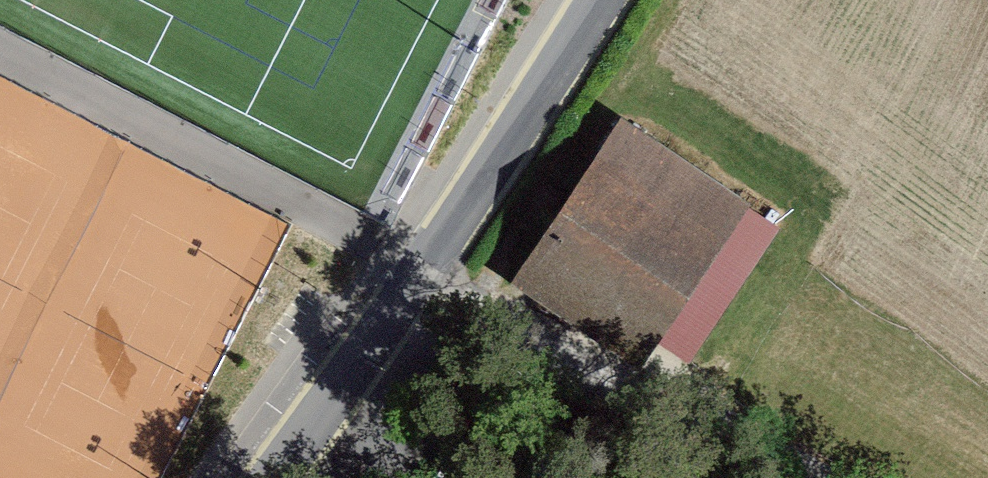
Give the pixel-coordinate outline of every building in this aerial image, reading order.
[(608,116),(514,285),(687,380),(781,211),(608,116)]
